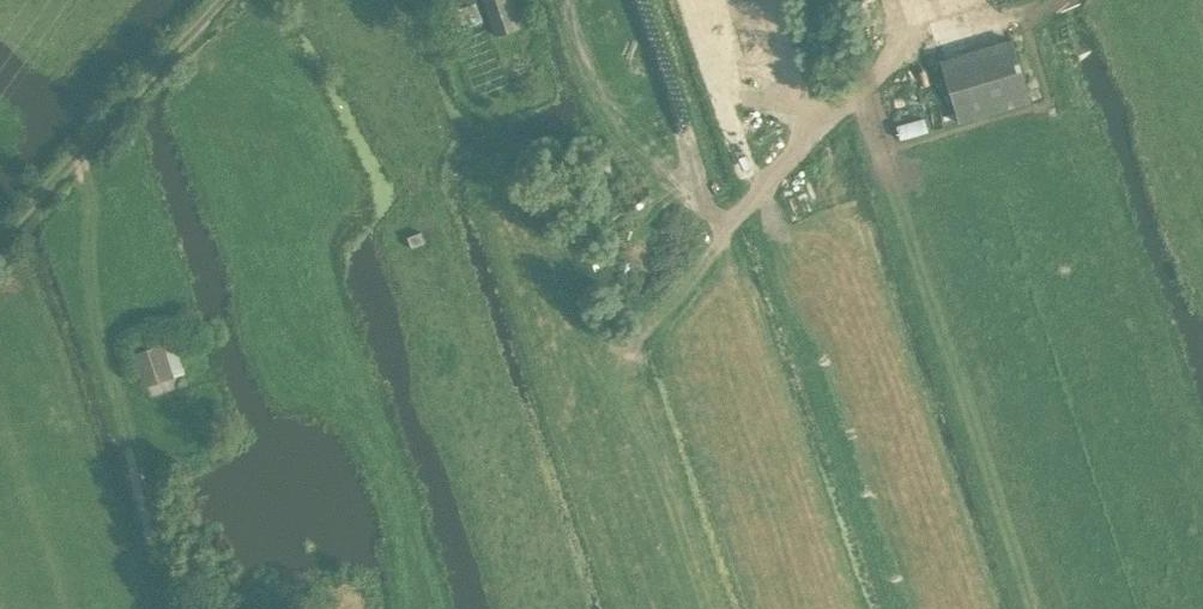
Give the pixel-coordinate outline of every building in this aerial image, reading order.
[(497,35),(521,27),(512,0),(485,0),(497,35)] [(485,20),(477,1),(445,14),(452,33),(485,20)] [(959,122),(1030,101),(1012,38),(941,59),(959,122)] [(136,354),(146,383),(171,375),(161,345),(136,354)]
